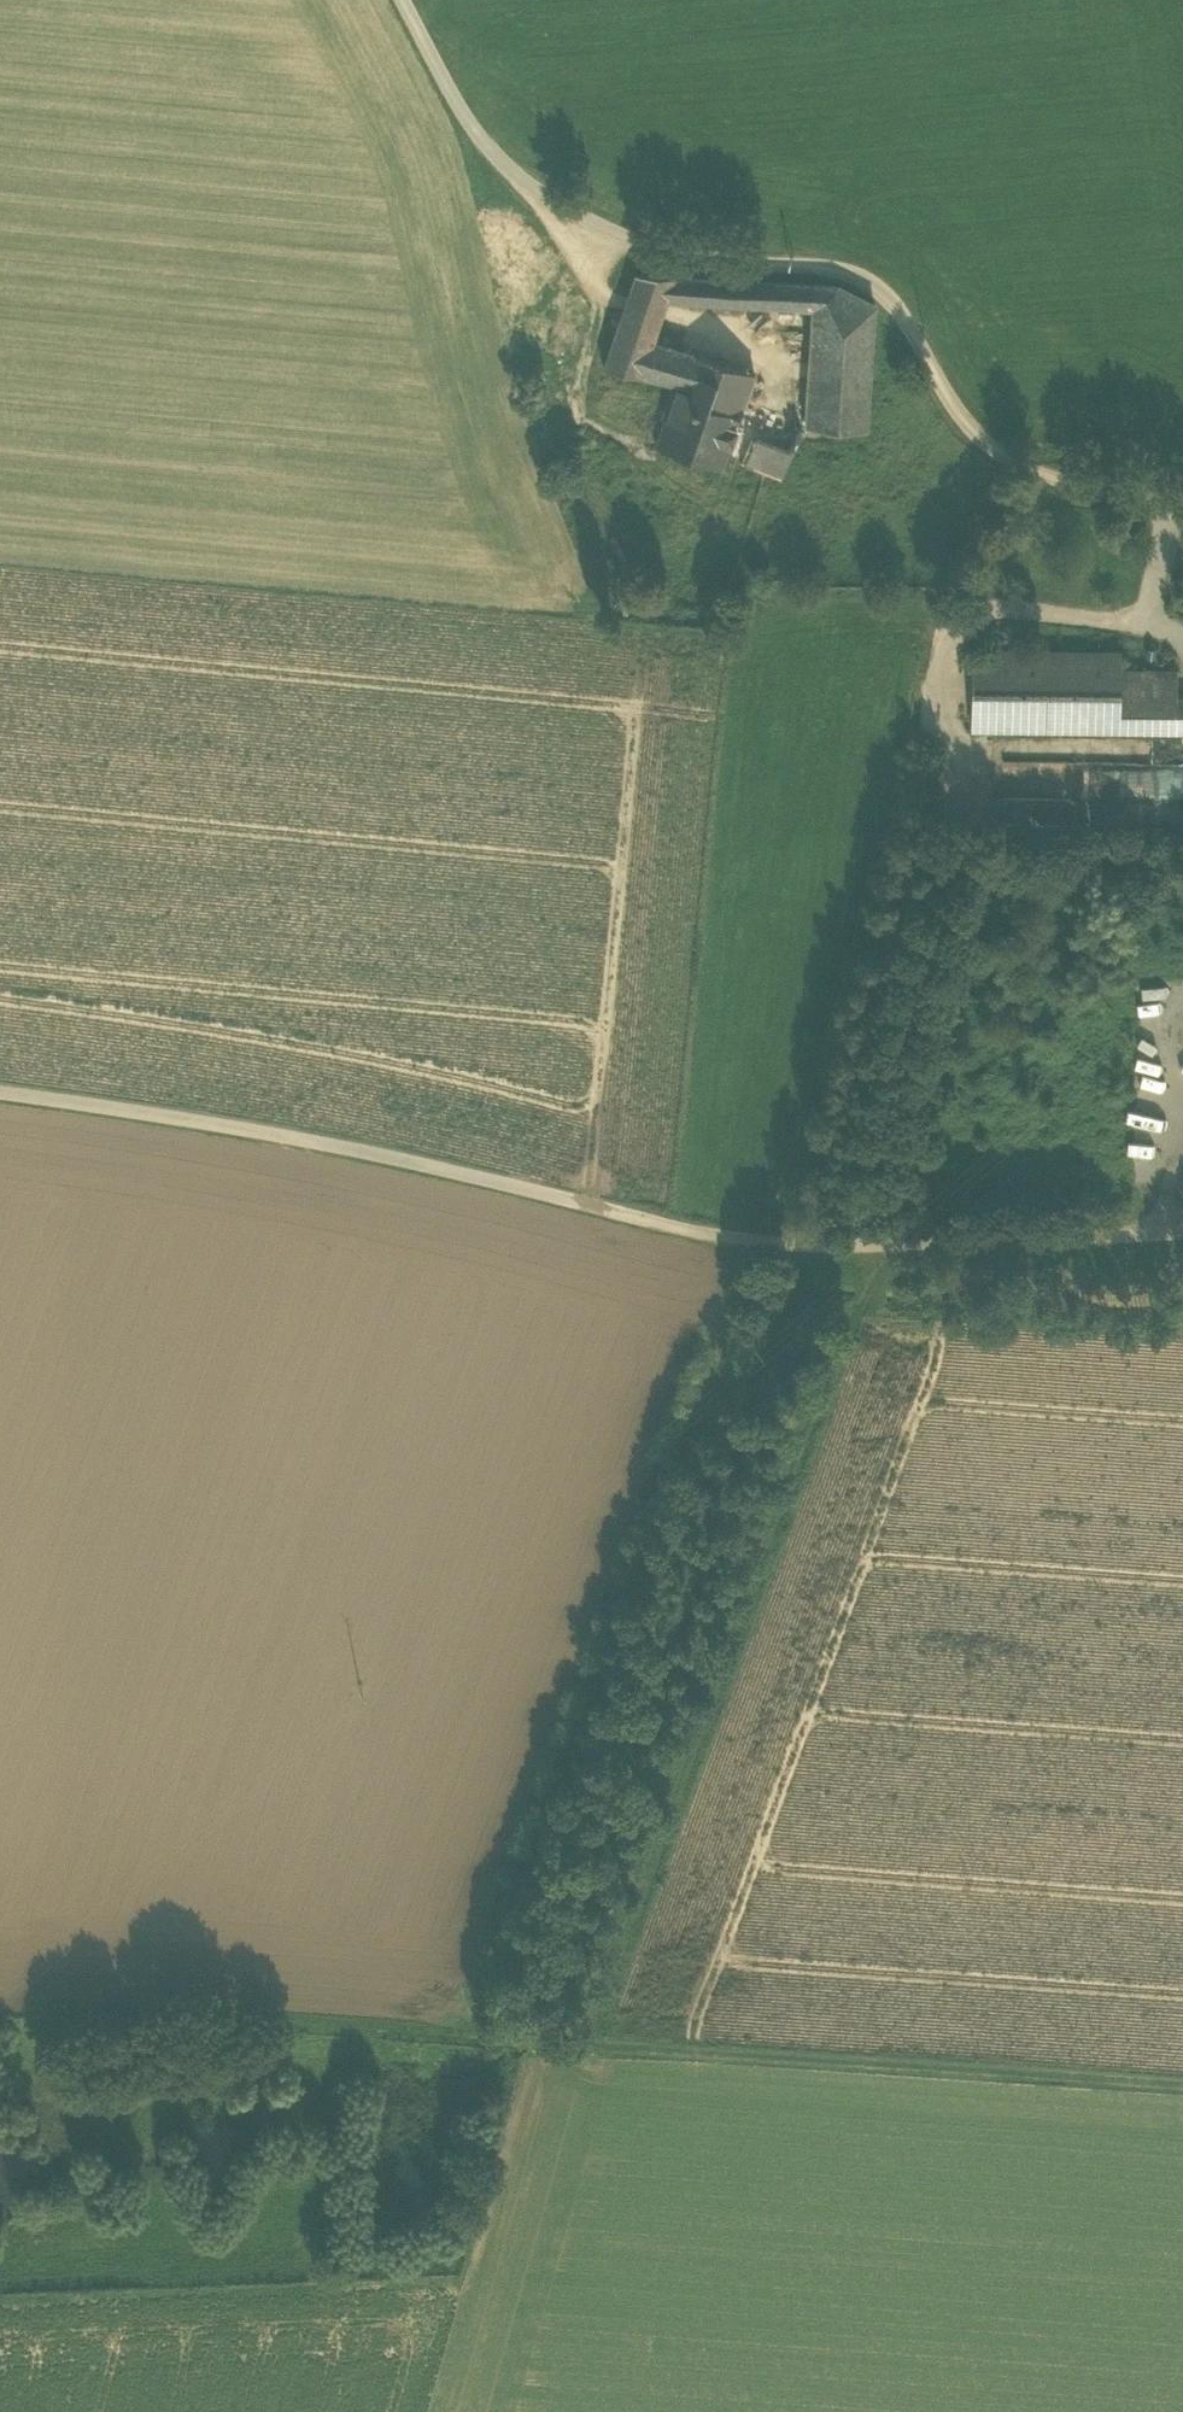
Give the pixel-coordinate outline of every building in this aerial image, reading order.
[(666,301),(811,309),(813,284),(674,277),(674,276),(672,276),(637,275),(637,274),(635,274),(628,296),(665,303),(666,301)] [(835,285),(813,284),(811,309),(804,426),(866,430),(874,306),(873,306),(873,305),(835,285)] [(659,320),(665,303),(628,296),(622,313),(659,320)] [(652,341),(659,320),(622,313),(603,368),(674,385),(676,377),(700,385),(691,410),(737,425),(745,398),(754,374),(652,341)] [(655,446),(721,469),(722,468),(720,467),(724,456),(728,444),(730,445),(735,431),(737,425),(691,410),(700,385),(676,377),(674,385),(665,410),(670,411),(668,418),(661,416),(661,418),(662,418),(665,420),(657,444),(655,444),(655,446)] [(735,431),(751,437),(791,452),(800,431),(800,427),(798,426),(748,407),(751,400),(745,398),(737,425),(735,431)] [(728,444),(724,456),(741,463),(751,437),(735,431),(730,445),(728,444)] [(781,479),(791,452),(751,437),(741,463),(781,479)] [(1120,670),(1120,652),(972,650),(972,728),(1119,730),(1182,730),(1182,699),(1176,698),(1177,670),(1120,670)] [(1165,778),(1166,765),(1028,761),(1027,778),(1118,781),(1118,787),(1155,788),(1156,777),(1165,778)]
